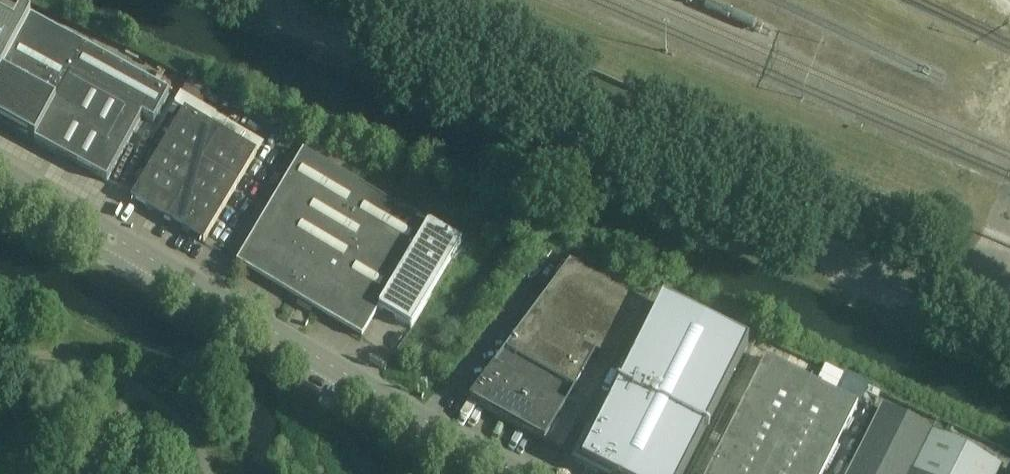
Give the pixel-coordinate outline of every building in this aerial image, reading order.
[(106,183),(141,118),(153,125),(169,96),(29,20),(21,35),(0,74),(0,125),(33,143),(33,144),(106,183)] [(0,24),(0,74),(21,35),(0,24)] [(184,111),(132,197),(130,200),(167,222),(220,133),(184,111)] [(167,222),(203,244),(256,154),(220,133),(167,222)] [(236,265),(312,310),(361,339),(378,311),(411,330),(460,247),(338,174),(346,160),(311,139),(302,153),(236,265)] [(569,266),(468,401),(544,443),(595,355),(612,365),(644,309),(569,266)] [(661,305),(597,433),(591,431),(575,463),(598,473),(684,473),(747,348),(661,305)] [(811,383),(765,359),(707,473),(765,473),(811,383)] [(857,406),(811,383),(765,473),(822,473),(857,406)] [(848,473),(911,473),(932,434),(881,409),(848,473)] [(912,473),(1000,473),(1002,470),(932,434),(912,473)]
